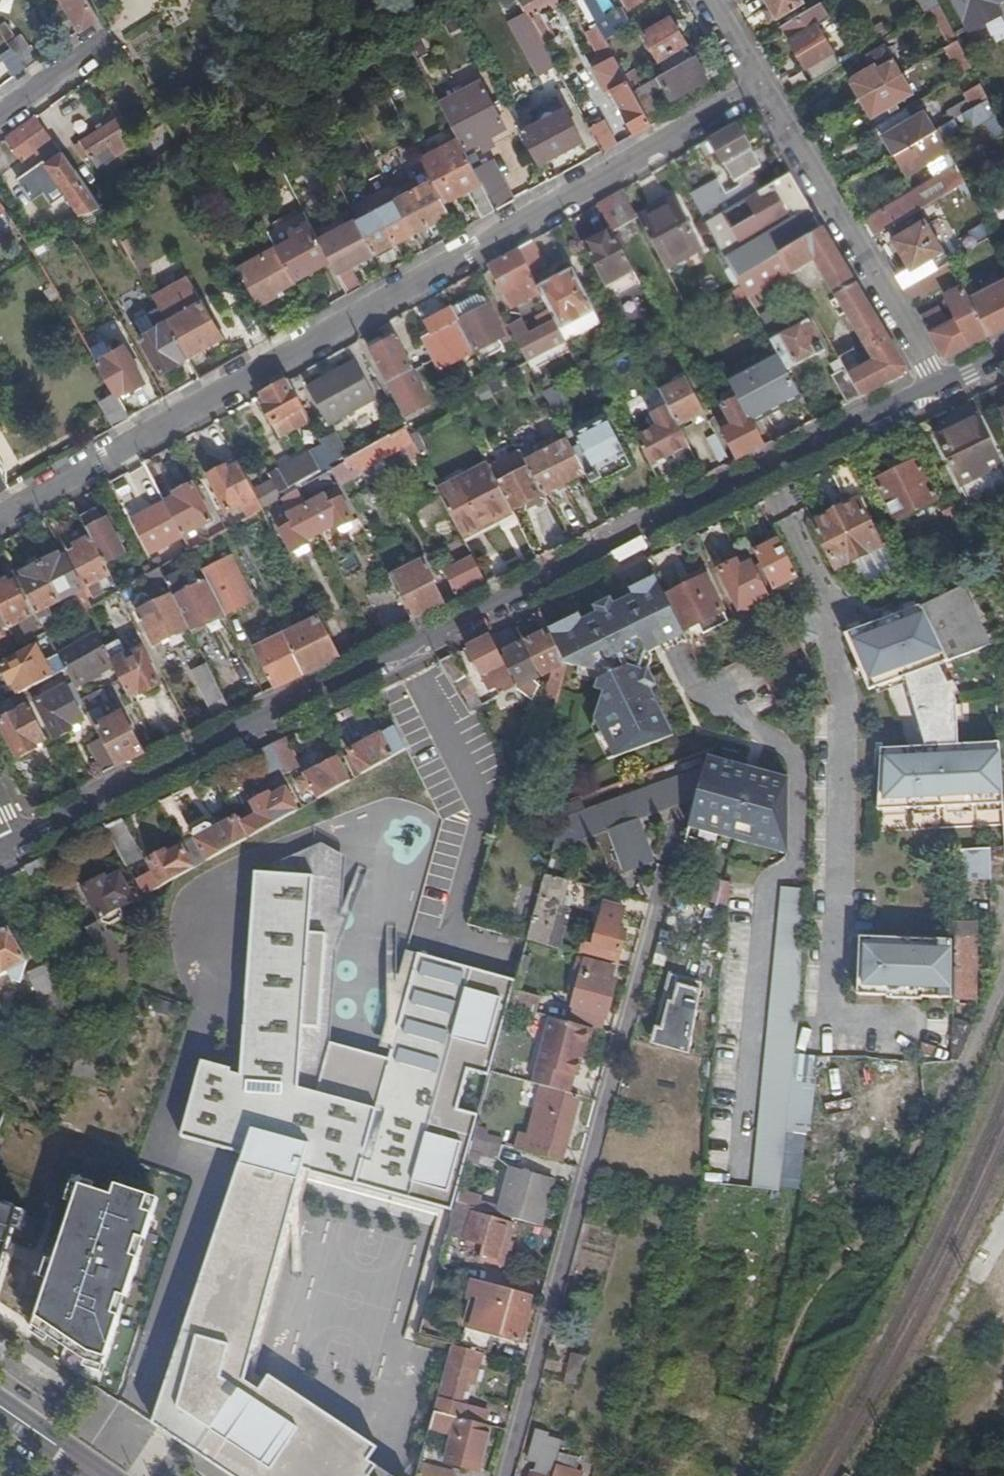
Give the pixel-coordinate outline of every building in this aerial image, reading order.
[(101,19),(89,0),(65,0),(81,26),(76,29),(79,35),(101,19)] [(629,13),(651,0),(621,0),(629,13)] [(769,12),(776,24),(803,7),(799,0),(761,0),(769,12)] [(925,6),(930,15),(931,15),(939,10),(934,0),(921,0),(925,6)] [(969,36),(999,21),(993,9),(1003,3),(1003,0),(950,0),(969,36)] [(930,15),(925,6),(915,13),(921,21),(930,15)] [(828,24),(819,9),(781,32),(813,85),(840,69),(817,31),(828,24)] [(931,15),(949,51),(958,45),(939,10),(931,15)] [(767,29),(776,24),(769,12),(760,17),(767,29)] [(900,21),(906,30),(921,21),(915,13),(900,21)] [(537,40),(543,51),(554,45),(537,14),(526,20),(537,40)] [(604,46),(631,30),(622,15),(595,31),(597,32),(604,46)] [(893,26),(898,35),(906,30),(900,21),(893,26)] [(668,77),(691,63),(683,49),(684,48),(679,39),(674,31),(669,23),(642,39),(658,65),(660,64),(668,77)] [(888,32),(892,38),(898,35),(893,26),(888,32)] [(674,31),(679,39),(684,37),(678,28),(674,31)] [(602,66),(612,60),(604,46),(597,32),(586,38),(602,66)] [(873,38),(877,47),(892,38),(888,32),(878,37),(877,35),(873,38)] [(27,70),(40,62),(24,38),(11,46),(27,70)] [(543,51),(537,40),(522,49),(539,82),(555,73),(543,51)] [(949,51),(945,53),(960,81),(973,73),(958,45),(949,51)] [(849,85),(860,103),(901,79),(884,50),(867,60),(873,69),(852,81),(849,85)] [(423,58),(419,52),(410,56),(414,63),(423,58)] [(714,75),(703,57),(691,63),(668,77),(659,82),(666,93),(672,105),(706,86),(703,81),(714,75)] [(624,82),(614,63),(593,75),(606,100),(612,96),(622,90),(619,85),(623,83),(624,82)] [(973,73),(960,81),(956,84),(962,96),(979,86),(973,73)] [(901,79),(860,103),(871,123),(888,114),(889,117),(897,114),(895,110),(913,99),(901,79)] [(651,131),(660,126),(647,103),(666,93),(659,82),(632,96),(651,131)] [(634,140),(650,131),(623,83),(619,85),(622,90),(612,96),(622,114),(621,115),(634,140)] [(979,86),(962,96),(966,103),(945,114),(951,126),(953,124),(963,119),(988,104),(979,86)] [(475,89),(438,108),(456,141),(463,155),(499,136),(475,89)] [(988,104),(963,119),(971,133),(996,118),(988,104)] [(566,115),(522,138),(538,169),(581,146),(566,115)] [(900,117),(876,131),(893,160),(934,135),(923,115),(904,126),(900,117)] [(38,118),(9,139),(25,160),(54,140),(38,118)] [(134,135),(122,118),(83,142),(93,161),(94,160),(99,168),(127,151),(122,142),(134,135)] [(936,134),(940,142),(945,139),(947,142),(959,136),(953,124),(951,126),(936,134)] [(603,127),(588,135),(601,158),(616,150),(603,127)] [(759,173),(735,131),(709,146),(732,188),(759,173)] [(893,160),(905,181),(948,156),(940,142),(936,134),(934,135),(893,160)] [(448,151),(420,165),(431,186),(442,207),(466,196),(481,224),(495,216),(473,175),(463,155),(456,141),(445,146),(448,151)] [(48,166),(84,215),(102,208),(64,154),(48,166)] [(893,160),(885,164),(897,185),(905,181),(893,160)] [(495,216),(513,206),(491,165),(473,175),(495,216)] [(956,171),(862,225),(872,241),(920,213),(935,205),(965,187),(956,171)] [(822,234),(789,180),(705,230),(736,285),(778,260),(822,234)] [(431,186),(410,197),(428,231),(449,220),(442,207),(431,186)] [(690,201),(705,228),(732,212),(717,186),(690,201)] [(968,195),(965,187),(935,205),(939,212),(968,195)] [(638,224),(622,195),(596,210),(611,237),(638,224)] [(428,231),(410,197),(393,206),(411,239),(428,231)] [(638,224),(665,274),(702,254),(675,204),(638,224)] [(935,205),(920,213),(924,220),(939,212),(935,205)] [(411,239),(393,206),(377,214),(394,248),(411,239)] [(394,248),(377,214),(356,225),(373,259),(394,248)] [(308,224),(303,215),(265,236),(274,252),(289,243),(285,237),(308,224)] [(908,271),(894,279),(903,293),(928,278),(922,268),(943,255),(931,233),(935,230),(933,226),(927,229),(924,223),(892,243),(908,271)] [(327,261),(318,243),(308,224),(285,237),(289,243),(274,252),(275,254),(291,282),(299,277),(305,281),(315,285),(315,275),(316,268),(327,261)] [(356,225),(355,224),(318,243),(327,261),(330,267),(348,300),(360,293),(349,272),(373,259),(356,225)] [(905,374),(822,234),(778,260),(790,279),(791,279),(814,265),(833,298),(857,339),(870,362),(863,365),(862,363),(858,366),(853,355),(838,363),(844,374),(860,402),(902,382),(905,374)] [(611,237),(583,252),(604,291),(632,276),(611,237)] [(544,270),(531,247),(517,255),(529,278),(544,270)] [(43,251),(32,257),(40,271),(50,264),(43,251)] [(291,282),(275,254),(239,275),(259,311),(277,300),(276,298),(294,287),(291,282)] [(517,255),(489,271),(511,314),(540,299),(538,295),(529,278),(517,255)] [(138,258),(129,263),(137,277),(146,272),(138,258)] [(778,260),(736,285),(745,303),(790,279),(778,260)] [(330,267),(327,261),(316,268),(315,275),(330,267)] [(928,278),(903,293),(912,308),(958,280),(950,265),(928,278)] [(966,296),(970,303),(1003,285),(1003,276),(966,296)] [(53,277),(46,281),(48,285),(56,281),(53,277)] [(294,287),(305,281),(299,277),(291,282),(294,287)] [(560,336),(592,319),(594,318),(573,277),(538,295),(540,299),(545,308),(547,313),(549,317),(554,326),(560,336)] [(165,327),(185,362),(219,342),(200,307),(198,308),(186,284),(152,303),(157,312),(165,327)] [(989,338),(1003,331),(1003,285),(970,303),(989,338)] [(938,312),(920,322),(944,362),(989,338),(970,303),(966,296),(962,289),(944,298),(955,321),(946,326),(938,312)] [(857,339),(833,298),(828,301),(852,342),(857,339)] [(133,326),(141,341),(165,327),(157,312),(133,326)] [(459,327),(475,358),(504,342),(488,312),(459,327)] [(439,376),(475,358),(459,327),(452,315),(426,329),(432,341),(423,346),(433,365),(438,374),(439,376)] [(542,320),(546,330),(554,326),(549,317),(542,320)] [(560,336),(564,344),(597,328),(592,319),(560,336)] [(527,367),(565,347),(564,344),(560,336),(554,326),(546,330),(529,340),(523,330),(511,337),(527,367)] [(176,368),(185,362),(165,327),(141,341),(139,343),(160,379),(177,370),(176,368)] [(806,327),(769,347),(777,361),(786,376),(822,357),(806,327)] [(380,344),(368,350),(370,357),(387,389),(411,376),(394,344),(383,350),(380,344)] [(114,399),(116,402),(125,397),(126,398),(143,389),(122,352),(96,367),(114,399)] [(777,361),(728,388),(734,398),(737,404),(750,427),(799,401),(786,376),(777,361)] [(433,365),(424,370),(429,379),(438,374),(433,365)] [(354,368),(306,394),(326,432),(375,407),(354,368)] [(846,409),(860,402),(844,374),(830,382),(846,409)] [(490,387),(496,385),(491,375),(485,378),(490,387)] [(411,376),(387,389),(405,422),(429,410),(411,376)] [(672,420),(678,432),(703,419),(685,385),(660,398),(672,420)] [(287,386),(261,401),(266,411),(263,413),(279,443),(294,435),(293,433),(288,422),(298,417),(302,422),(305,421),(287,386)] [(459,415),(491,398),(486,390),(454,405),(459,415)] [(569,414),(557,391),(543,398),(555,421),(569,414)] [(737,404),(734,398),(719,406),(722,412),(737,404)] [(113,433),(129,425),(116,402),(114,399),(99,408),(113,433)] [(600,404),(613,427),(622,423),(610,399),(600,404)] [(608,430),(613,427),(600,404),(596,406),(604,421),(584,432),(587,439),(582,441),(578,435),(573,437),(593,476),(596,484),(599,489),(631,473),(608,430)] [(736,464),(762,451),(750,427),(737,404),(722,412),(732,431),(721,436),(736,464)] [(288,422),(293,433),(304,427),(302,422),(298,417),(288,422)] [(672,420),(634,441),(650,472),(688,452),(678,432),(672,420)] [(977,423),(938,442),(960,488),(1000,469),(977,423)] [(410,467),(419,463),(404,434),(332,474),(332,475),(340,489),(354,481),(355,481),(403,455),(410,467)] [(547,457),(564,490),(585,480),(568,446),(547,457)] [(255,504),(262,516),(283,503),(297,496),(322,481),(317,474),(328,467),(321,452),(269,482),(272,486),(263,492),(252,473),(242,478),(255,504)] [(544,501),(564,490),(547,457),(526,467),(530,473),(544,501)] [(512,517),(544,501),(530,473),(520,479),(511,461),(500,467),(503,473),(492,478),(491,476),(455,494),(440,502),(461,542),(512,517)] [(916,465),(875,485),(895,526),(936,506),(916,465)] [(317,474),(322,481),(332,475),(332,474),(328,467),(317,474)] [(227,520),(255,504),(242,478),(238,471),(227,476),(226,474),(208,482),(227,520)] [(585,480),(589,487),(596,484),(593,476),(585,480)] [(440,502),(455,494),(452,489),(437,497),(440,502)] [(166,510),(183,543),(211,528),(192,492),(175,502),(176,504),(166,510)] [(345,499),(360,526),(367,522),(361,511),(363,509),(355,494),(345,499)] [(307,546),(320,540),(306,512),(297,496),(283,503),(291,520),(287,522),(291,531),(281,536),(293,559),(294,558),(297,563),(310,556),(307,551),(309,550),(307,546)] [(306,512),(320,540),(333,533),(335,536),(337,535),(340,540),(353,533),(350,528),(352,528),(340,505),(330,511),(325,501),(306,512)] [(947,524),(960,518),(952,503),(939,509),(947,524)] [(858,504),(812,527),(835,572),(881,550),(858,504)] [(166,510),(165,509),(134,525),(151,559),(183,543),(166,510)] [(97,514),(80,523),(91,544),(105,571),(125,561),(108,527),(104,528),(97,514)] [(516,523),(512,517),(461,542),(464,550),(516,523)] [(276,528),(281,536),(291,531),(287,522),(276,528)] [(196,571),(223,623),(251,609),(229,565),(230,565),(219,541),(192,556),(196,569),(196,571)] [(98,587),(110,581),(105,571),(91,544),(73,553),(76,558),(70,560),(92,603),(98,601),(96,596),(101,593),(98,587)] [(777,545),(755,556),(773,594),(796,583),(777,545)] [(455,595),(484,581),(472,555),(455,562),(463,576),(448,584),(455,595)] [(413,617),(446,604),(433,589),(436,588),(420,557),(389,572),(413,617)] [(40,570),(59,608),(70,602),(73,608),(79,604),(81,609),(87,606),(65,564),(60,566),(57,561),(40,570)] [(440,569),(448,584),(463,576),(455,562),(440,569)] [(736,565),(718,574),(738,613),(766,599),(750,567),(740,572),(736,565)] [(30,606),(42,629),(48,627),(45,623),(50,620),(47,614),(59,608),(40,570),(22,580),(25,584),(20,587),(21,589),(30,606)] [(166,591),(159,576),(156,578),(148,582),(155,597),(166,591)] [(665,601),(681,635),(696,627),(702,638),(728,626),(705,580),(665,601)] [(647,659),(684,640),(681,635),(665,601),(655,582),(631,594),(635,600),(615,610),(612,604),(595,612),(598,618),(583,625),(580,619),(548,635),(549,636),(565,669),(595,676),(599,684),(596,685),(593,696),(601,699),(592,725),(612,765),(672,742),(649,696),(656,693),(647,674),(640,676),(647,659)] [(8,635),(20,628),(23,634),(29,632),(31,636),(36,633),(24,610),(30,606),(21,589),(10,596),(6,590),(0,593),(0,619),(8,635)] [(172,603),(188,635),(199,629),(202,634),(219,625),(201,589),(177,601),(175,597),(170,599),(172,603)] [(972,657),(993,649),(1000,646),(996,636),(987,640),(962,591),(922,611),(920,612),(948,666),(972,657)] [(114,619),(127,611),(121,598),(119,599),(107,606),(114,619)] [(154,652),(188,635),(172,603),(158,610),(144,617),(141,613),(136,615),(154,652)] [(156,605),(141,613),(144,617),(158,610),(156,605)] [(789,626),(797,622),(799,621),(792,607),(782,612),(789,626)] [(87,617),(90,623),(106,614),(102,608),(91,614),(87,617)] [(920,612),(878,627),(902,690),(925,758),(881,756),(879,818),(1003,822),(1003,809),(993,649),(972,657),(948,666),(920,612)] [(274,689),(340,656),(317,613),(252,647),(274,689)] [(11,641),(8,635),(0,619),(0,638),(3,645),(11,641)] [(128,646),(141,639),(131,620),(117,627),(128,646)] [(902,690),(878,627),(843,639),(864,697),(902,690)] [(544,680),(565,669),(549,636),(527,647),(544,680)] [(115,673),(113,670),(99,641),(59,662),(68,678),(76,693),(115,673)] [(499,661),(490,642),(465,655),(467,661),(471,659),(491,699),(497,696),(501,703),(516,694),(499,661)] [(521,650),(499,661),(516,694),(521,704),(527,701),(524,696),(528,695),(526,689),(538,683),(521,650)] [(23,700),(53,685),(38,655),(2,673),(11,691),(13,690),(20,701),(23,700)] [(115,673),(129,703),(140,698),(142,700),(159,691),(141,655),(113,670),(115,673)] [(213,717),(231,710),(206,662),(189,671),(213,717)] [(66,693),(36,709),(55,744),(73,735),(72,733),(83,727),(66,693)] [(392,728),(378,698),(366,703),(380,734),(392,728)] [(114,766),(145,751),(127,718),(117,724),(108,729),(100,715),(94,701),(82,707),(99,737),(114,766)] [(471,719),(482,713),(476,703),(465,709),(471,719)] [(0,730),(18,764),(36,755),(35,752),(47,746),(29,713),(18,719),(11,706),(0,711),(0,730)] [(108,729),(117,724),(110,710),(100,715),(108,729)] [(406,755),(395,733),(349,759),(361,781),(406,755)] [(101,772),(114,766),(99,737),(85,744),(101,772)] [(299,768),(287,744),(272,751),(282,774),(283,776),(299,768)] [(282,774),(272,751),(260,757),(271,779),(282,774)] [(688,834),(760,853),(766,778),(707,763),(705,770),(696,806),(688,834)] [(326,801),(349,788),(336,765),(296,787),(302,799),(312,794),(317,805),(326,801)] [(705,770),(630,798),(633,807),(646,802),(645,798),(675,786),(668,816),(696,806),(705,770)] [(766,778),(760,853),(787,861),(787,784),(766,778)] [(630,798),(560,824),(551,860),(608,839),(613,837),(629,880),(636,877),(645,873),(655,870),(639,827),(668,816),(675,786),(645,798),(646,802),(633,807),(630,798)] [(250,844),(297,817),(285,796),(270,805),(268,801),(252,809),(258,821),(242,829),(250,844)] [(246,846),(235,825),(215,836),(212,831),(206,829),(195,836),(193,841),(208,867),(221,860),(246,846)] [(133,850),(121,826),(105,834),(117,858),(133,850)] [(624,881),(629,880),(613,837),(608,839),(624,881)] [(370,1461),(379,1448),(270,1375),(261,1390),(246,1380),(316,1178),(454,1215),(478,1115),(457,1109),(467,1070),(489,1075),(516,987),(424,961),(392,1058),(332,1042),(345,856),(324,843),(256,876),(244,1081),(207,1068),(183,1140),(243,1160),(153,1431),(176,1446),(221,1475),(393,1475),(370,1461)] [(145,902),(188,878),(194,875),(182,853),(169,861),(166,857),(149,866),(155,878),(138,887),(145,902)] [(953,886),(991,886),(991,855),(953,854),(953,886)] [(55,873),(49,861),(26,873),(31,884),(55,873)] [(678,873),(674,886),(687,889),(690,876),(678,873)] [(550,951),(568,885),(546,878),(528,945),(550,951)] [(730,886),(701,879),(697,898),(728,906),(730,886)] [(119,882),(112,886),(107,890),(104,885),(84,896),(100,926),(102,926),(104,930),(110,931),(121,925),(123,919),(121,915),(133,908),(119,882)] [(777,1195),(800,1008),(804,894),(781,892),(752,1193),(777,1195)] [(623,912),(604,908),(592,948),(621,956),(625,936),(618,934),(623,912)] [(953,927),(952,944),(955,944),(954,1002),(975,1002),(975,927),(953,927)] [(101,929),(88,936),(106,975),(110,973),(120,968),(101,929)] [(8,981),(11,986),(18,989),(29,974),(13,939),(6,937),(0,940),(0,985),(8,981)] [(952,1002),(952,945),(860,943),(860,1001),(888,1001),(888,1004),(923,1004),(923,1002),(952,1002)] [(129,963),(120,968),(110,973),(117,987),(137,977),(129,963)] [(593,1033),(602,1035),(606,1020),(607,1020),(616,986),(611,984),(614,972),(579,963),(572,990),(578,992),(578,995),(574,1011),(575,1011),(571,1027),(593,1033)] [(59,994),(47,970),(31,978),(42,1002),(59,994)] [(539,1003),(514,995),(510,1010),(535,1017),(539,1003)] [(588,1053),(593,1033),(571,1027),(549,1021),(532,1086),(543,1090),(570,1096),(575,1079),(577,1080),(584,1052),(588,1053)] [(105,1088),(83,1044),(71,1080),(101,1090),(105,1088)] [(563,1166),(581,1100),(570,1096),(543,1090),(529,1140),(520,1138),(516,1153),(563,1166)] [(504,1150),(474,1142),(470,1157),(500,1165),(504,1150)] [(513,1173),(500,1220),(542,1231),(554,1184),(513,1173)] [(172,1224),(70,1189),(29,1329),(102,1374),(127,1380),(172,1224)] [(0,1205),(0,1321),(5,1325),(40,1215),(0,1205)] [(478,1214),(456,1208),(454,1215),(449,1233),(482,1242),(487,1221),(476,1218),(478,1214)] [(487,1221),(482,1242),(487,1244),(481,1265),(504,1271),(515,1228),(487,1221)] [(531,1298),(473,1284),(469,1300),(474,1301),(479,1302),(471,1332),(520,1345),(528,1315),(526,1314),(531,1298)] [(479,1302),(474,1301),(466,1331),(471,1332),(479,1302)] [(532,1316),(528,1315),(520,1345),(524,1346),(532,1316)] [(483,1357),(453,1349),(436,1416),(457,1421),(461,1408),(464,1394),(466,1387),(470,1372),(471,1367),(480,1369),(483,1357)] [(577,1389),(585,1365),(577,1364),(570,1388),(577,1389)] [(461,1408),(457,1421),(484,1428),(488,1416),(461,1408)] [(457,1421),(436,1416),(430,1434),(453,1441),(447,1466),(480,1475),(485,1456),(480,1454),(487,1429),(484,1428),(457,1421)] [(558,1459),(565,1434),(558,1432),(557,1437),(537,1432),(529,1461),(537,1463),(556,1469),(558,1459)] [(558,1459),(556,1469),(555,1470),(577,1475),(578,1475),(582,1465),(558,1459)] [(537,1463),(534,1475),(554,1475),(555,1470),(556,1469),(537,1463)] [(421,1468),(419,1475),(432,1475),(434,1471),(421,1468)]
